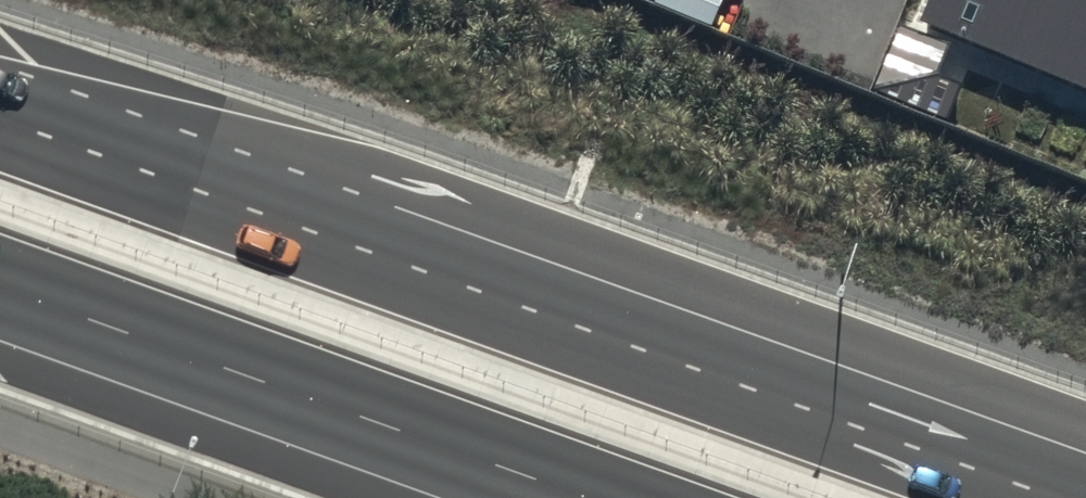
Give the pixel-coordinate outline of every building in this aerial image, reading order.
[(921,19),(1085,85),(1085,0),(929,0),(921,19)]
